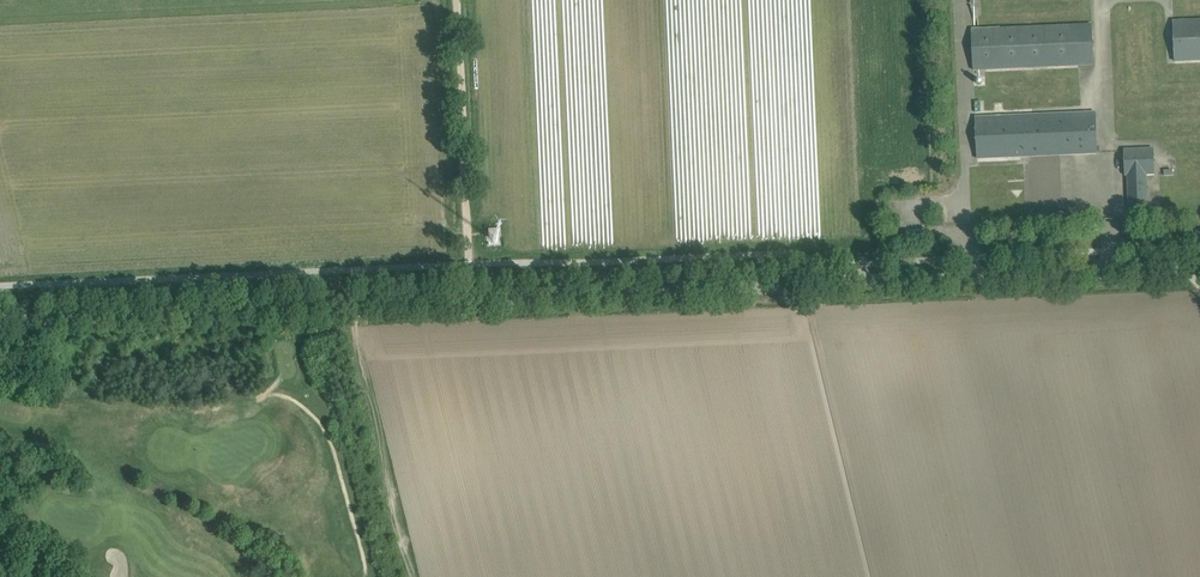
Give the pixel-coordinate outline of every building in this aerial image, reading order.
[(1173,20),(1175,61),(1199,60),(1199,19),(1173,20)] [(974,72),(1094,67),(1092,26),(972,31),(974,72)] [(978,161),(1097,157),(1096,116),(976,120),(978,161)] [(1148,210),(1148,204),(1147,174),(1154,174),(1153,148),(1125,149),(1126,175),(1128,175),(1129,211),(1148,210)]
